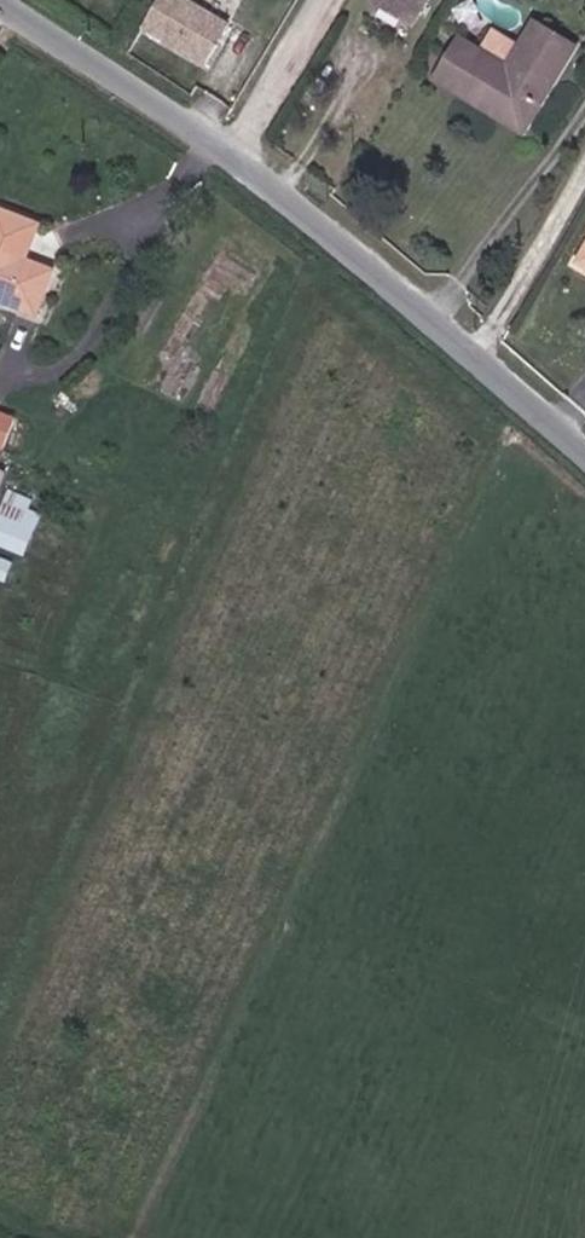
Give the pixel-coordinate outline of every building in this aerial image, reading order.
[(193,0),(160,0),(144,27),(208,64),(232,23),(193,0)] [(390,25),(405,0),(348,0),(390,25)] [(440,34),(416,75),(463,103),(469,92),(508,115),(554,39),(516,17),(502,42),(489,63),(463,47),(440,34)] [(463,47),(489,63),(502,42),(476,26),(463,47)] [(469,92),(463,103),(502,126),(508,115),(469,92)] [(561,266),(584,279),(584,221),(561,266)] [(0,224),(0,316),(12,321),(30,277),(3,266),(18,232),(0,224)]
